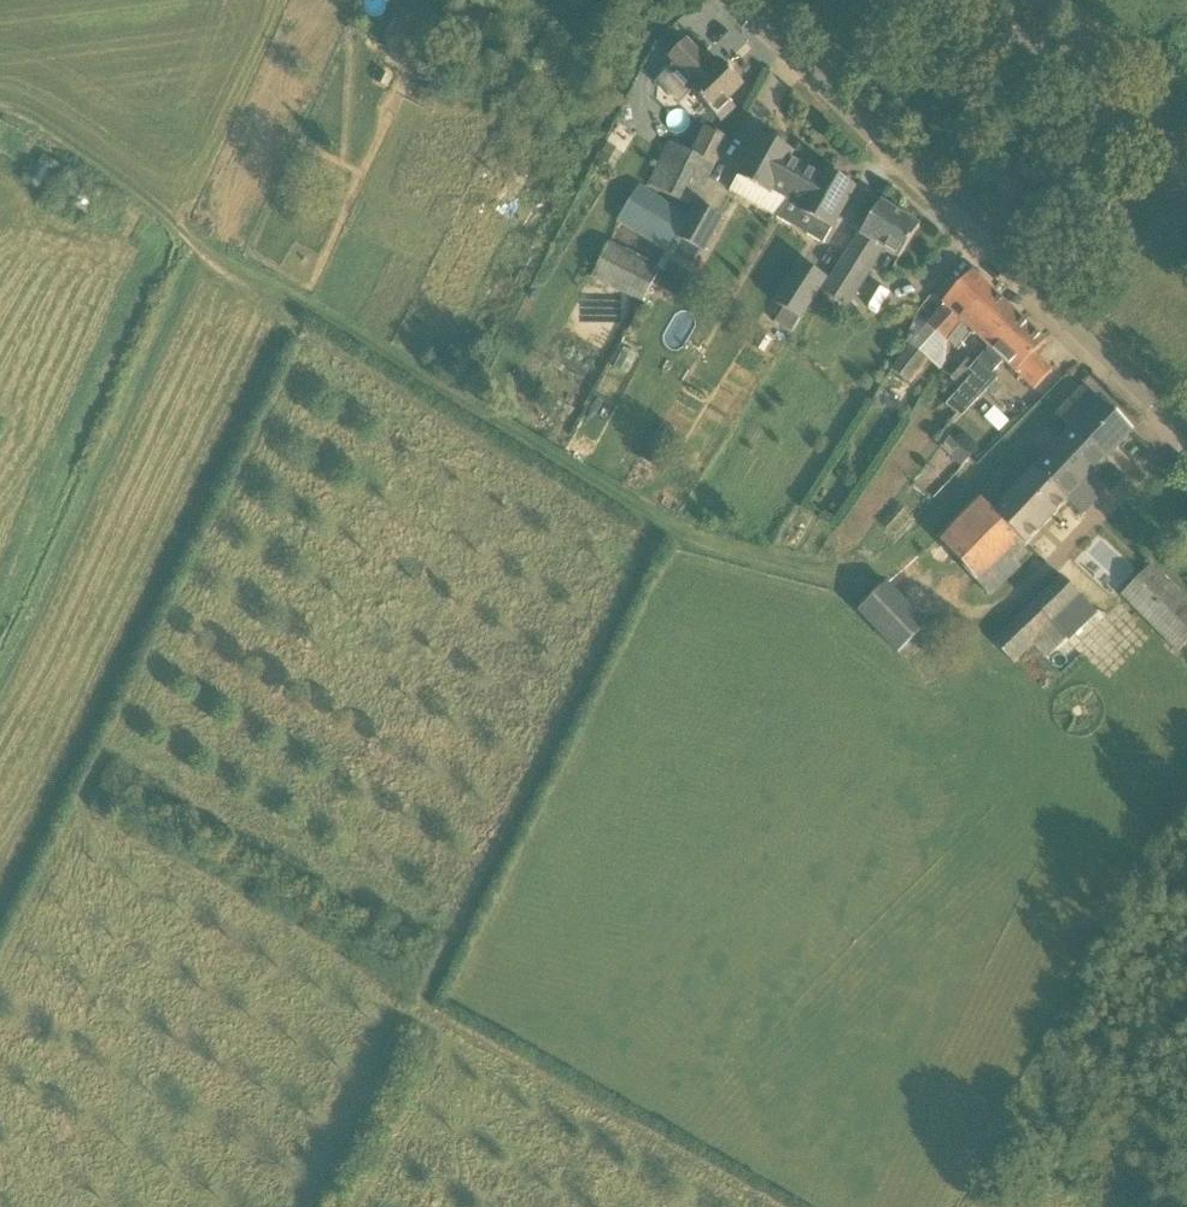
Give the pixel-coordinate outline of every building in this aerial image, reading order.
[(445,0),(415,0),(413,5),(437,16),(445,0)] [(697,86),(692,92),(722,123),(736,109),(728,101),(744,85),(722,63),(714,69),(687,41),(669,58),(697,86)] [(729,139),(707,129),(694,154),(672,143),(650,187),(694,208),(729,139)] [(789,200),(808,168),(791,159),(794,154),(761,136),(738,177),(771,195),(773,191),(788,199),(789,200)] [(50,197),(68,173),(46,158),(29,182),(50,197)] [(824,245),(833,230),(856,189),(823,171),(821,175),(808,168),(789,200),(788,199),(777,218),(824,245)] [(689,219),(639,188),(618,220),(669,252),(689,219)] [(846,308),(856,293),(884,250),(900,260),(920,227),(881,203),(824,294),(846,308)] [(679,239),(704,253),(723,220),(698,205),(679,239)] [(661,270),(610,243),(592,276),(644,303),(661,270)] [(802,264),(776,305),(784,309),(775,324),(793,334),(827,280),(802,264)] [(947,340),(992,291),(972,273),(944,303),(947,305),(928,325),(890,369),(914,387),(948,344),(949,343),(947,340)] [(988,347),(1017,315),(992,291),(947,340),(949,343),(958,351),(974,333),(988,347)] [(1046,343),(1042,339),(1017,315),(988,347),(989,348),(985,353),(974,365),(974,366),(970,371),(974,376),(962,389),(962,388),(947,405),(962,418),(969,409),(998,379),(993,375),(1004,362),(1035,391),(1053,371),(1036,354),(1046,343)] [(1035,470),(1068,501),(1134,431),(1101,399),(1052,452),(1040,440),(1022,459),(1035,470)] [(946,441),(941,452),(960,462),(966,452),(946,441)] [(1068,502),(1068,501),(1035,470),(994,513),(979,498),(938,540),(979,580),(976,582),(988,595),(1020,565),(1014,559),(1068,502)] [(1078,562),(993,642),(1013,663),(1032,644),(1046,658),(1094,611),(1091,607),(1107,592),(1078,562)] [(1179,652),(1186,644),(1186,602),(1151,566),(1122,595),(1179,652)] [(849,609),(889,651),(919,623),(879,580),(849,609)]
